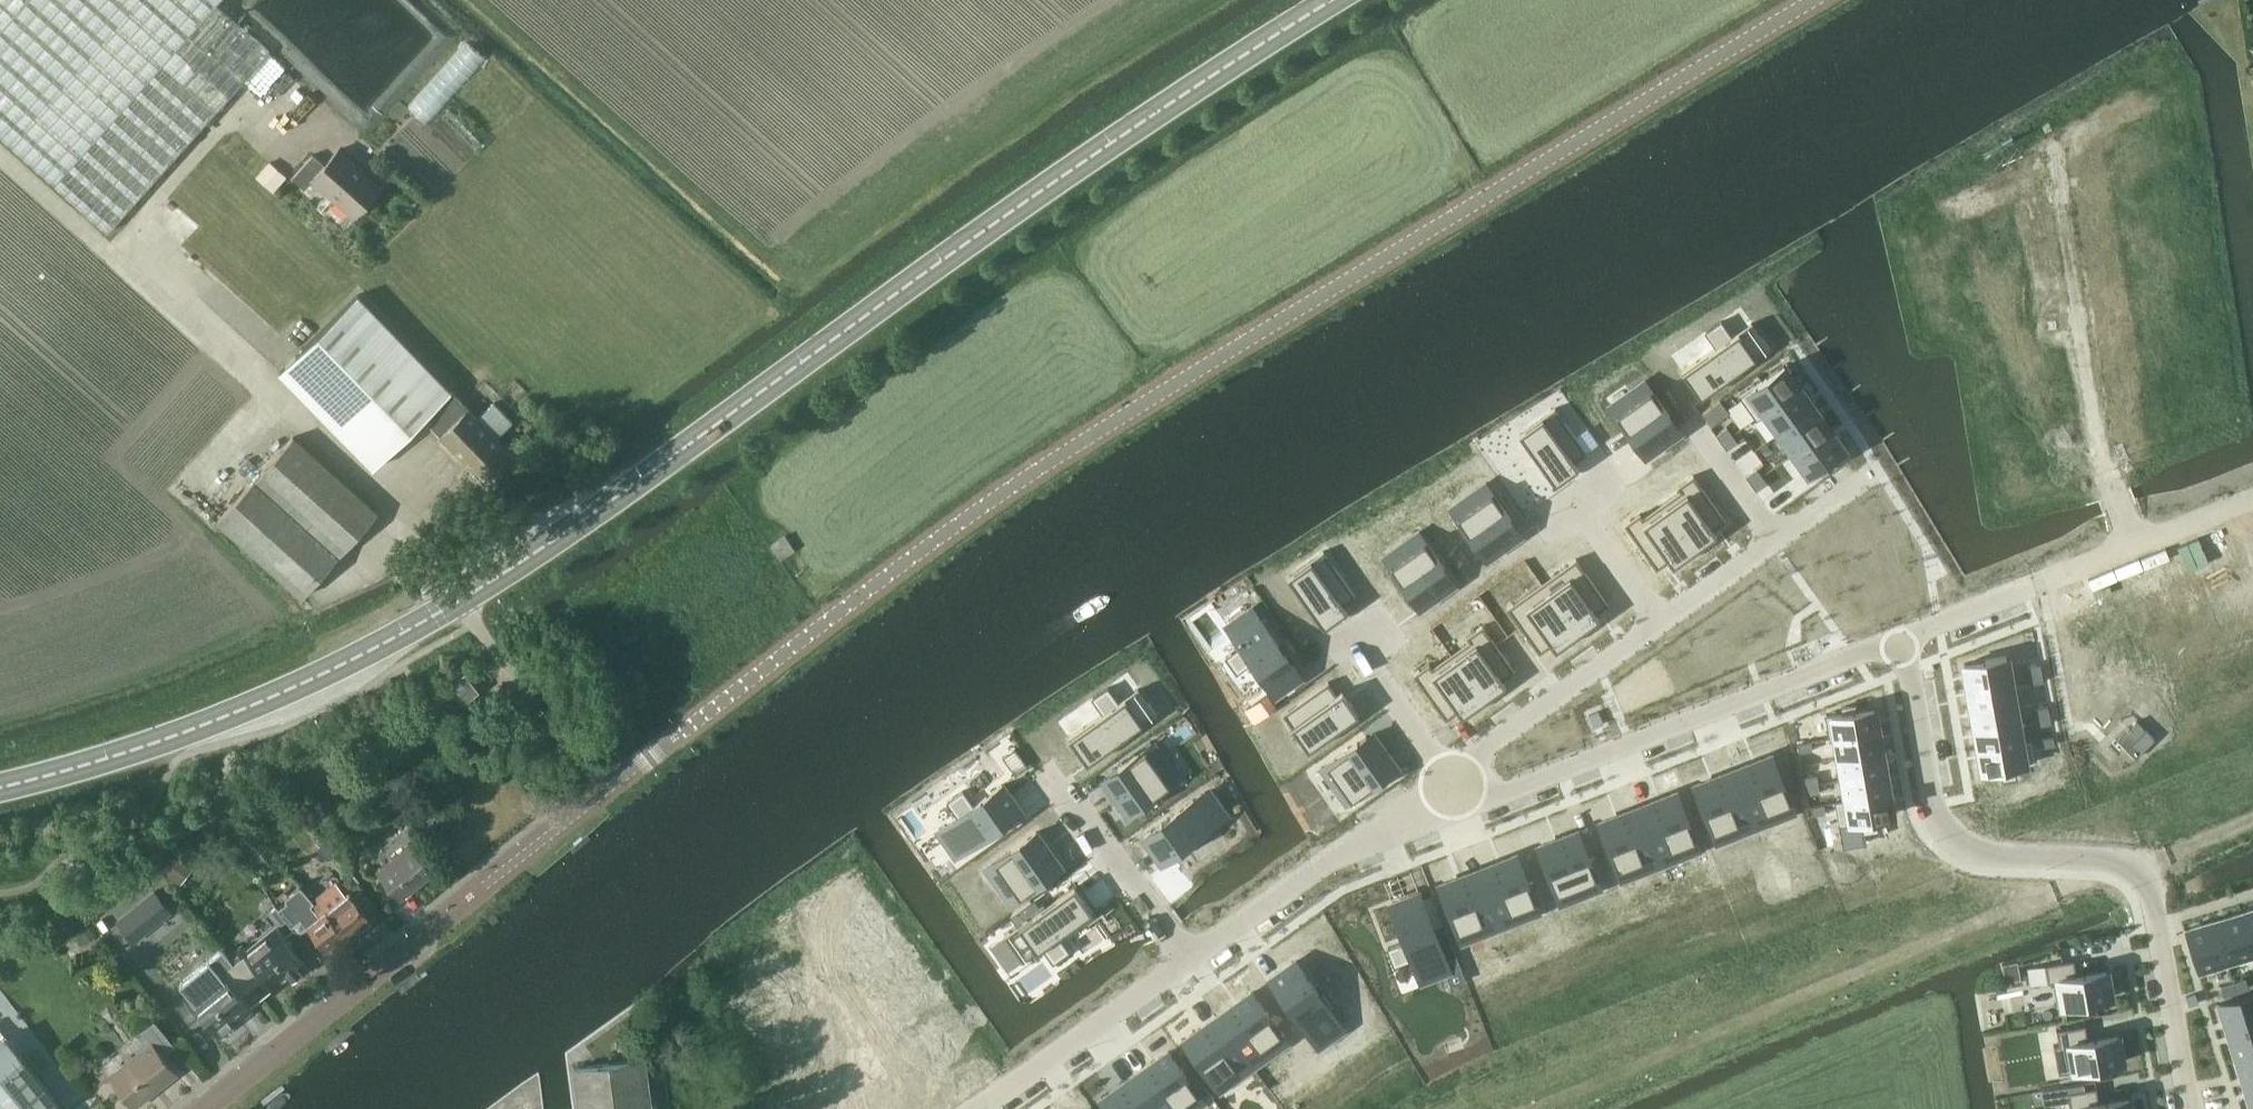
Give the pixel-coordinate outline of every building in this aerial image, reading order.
[(54,184),(188,35),(209,54),(211,51),(236,24),(214,5),(218,0),(0,0),(0,135),(54,184)] [(188,35),(54,184),(108,230),(243,80),(211,51),(209,54),(188,35)] [(409,103),(428,121),(488,55),(469,38),(409,103)] [(339,146),(324,164),(311,179),(354,217),(382,185),(339,146)] [(304,188),(311,179),(324,164),(313,153),(292,177),(304,188)] [(269,157),(258,174),(277,186),(288,170),(269,157)] [(372,467),(423,417),(484,481),(512,455),(495,437),(511,421),(493,402),(477,418),(450,390),(451,390),(358,293),(278,369),(372,467)] [(1717,346),(1682,371),(1691,383),(1692,383),(1701,395),(1733,372),(1733,373),(1770,347),(1762,335),(1761,336),(1752,322),(1732,336),(1721,320),(1706,331),(1717,346)] [(1784,364),(1741,395),(1756,416),(1799,385),(1784,364)] [(1633,395),(1613,409),(1628,431),(1645,456),(1669,439),(1664,433),(1676,425),(1670,416),(1645,380),(1640,384),(1630,391),(1633,395)] [(1799,385),(1756,416),(1757,418),(1766,411),(1780,431),(1815,406),(1799,385)] [(1815,406),(1780,431),(1795,452),(1830,427),(1815,406)] [(1549,412),(1520,432),(1539,458),(1538,459),(1555,483),(1569,473),(1568,472),(1577,466),(1574,461),(1585,453),(1587,452),(1555,407),(1549,411),(1549,412)] [(1727,426),(1716,434),(1722,441),(1732,434),(1727,426)] [(1830,427),(1795,452),(1810,473),(1819,467),(1822,472),(1834,464),(1830,459),(1845,449),(1830,427)] [(1732,434),(1722,441),(1727,448),(1738,441),(1732,434)] [(294,438),(219,519),(301,595),(378,512),(294,438)] [(1757,467),(1746,475),(1751,483),(1762,475),(1757,467)] [(1682,490),(1663,504),(1695,549),(1701,545),(1701,544),(1716,533),(1712,528),(1723,520),(1723,521),(1725,519),(1693,475),(1687,479),(1688,479),(1679,486),(1682,490)] [(1762,475),(1751,483),(1756,490),(1767,482),(1762,475)] [(1474,498),(1454,512),(1469,533),(1469,534),(1486,558),(1510,542),(1505,535),(1517,527),(1511,519),(1511,518),(1486,482),(1480,486),(1481,487),(1471,494),(1474,498)] [(1630,519),(1624,524),(1657,569),(1659,567),(1658,567),(1669,559),(1673,564),(1678,561),(1695,549),(1663,504),(1643,518),(1640,514),(1631,520),(1630,519)] [(1407,547),(1387,561),(1402,582),(1419,607),(1443,590),(1438,584),(1450,576),(1444,567),(1419,531),(1413,535),(1414,536),(1404,542),(1407,547)] [(1318,555),(1289,576),(1307,602),(1324,626),(1338,616),(1337,616),(1345,610),(1341,605),(1353,596),(1354,597),(1356,595),(1324,550),(1318,554),(1318,555)] [(1571,563),(1542,583),(1578,633),(1584,628),(1598,617),(1595,612),(1606,604),(1606,605),(1608,603),(1576,558),(1570,562),(1571,563)] [(2189,598),(2176,602),(2195,654),(2196,653),(2209,649),(2211,648),(2207,637),(2229,629),(2231,628),(2214,581),(2186,591),(2189,598)] [(1513,603),(1507,607),(1539,652),(1541,651),(1541,650),(1552,642),(1556,648),(1560,644),(1561,645),(1578,633),(1542,583),(1514,604),(1513,603)] [(1246,584),(1239,589),(1244,596),(1250,591),(1246,584)] [(2161,600),(2134,610),(2152,658),(2154,657),(2175,649),(2179,660),(2181,659),(2194,654),(2195,654),(2176,602),(2164,607),(2161,600)] [(1241,645),(1226,656),(1237,671),(1252,661),(1275,693),(1301,675),(1263,622),(1262,622),(1252,608),(1228,626),(1238,640),(1237,640),(1241,645)] [(2104,621),(2077,632),(2095,679),(2098,678),(2119,670),(2123,680),(2125,680),(2138,675),(2140,674),(2121,623),(2120,623),(2107,628),(2104,621)] [(1471,640),(1452,654),(1484,699),(1491,695),(1490,694),(1505,684),(1501,678),(1512,670),(1513,671),(1514,670),(1482,625),(1476,629),(1477,630),(1468,636),(1471,640)] [(1420,669),(1414,673),(1446,718),(1448,717),(1447,716),(1458,709),(1462,714),(1467,711),(1484,699),(1452,654),(1432,668),(1429,664),(1420,670),(1420,669)] [(2006,655),(1964,663),(1968,684),(2010,677),(2006,655)] [(2040,663),(2028,665),(2029,674),(2042,672),(2040,663)] [(462,703),(479,690),(465,672),(448,685),(462,703)] [(2042,672),(2029,674),(2031,683),(2044,681),(2042,672)] [(2010,677),(1968,684),(1972,706),(2014,698),(2010,677)] [(1263,681),(1249,691),(1258,704),(1273,694),(1263,681)] [(1328,681),(1283,713),(1287,719),(1288,718),(1308,748),(1335,729),(1335,730),(1359,713),(1349,699),(1349,700),(1342,691),(1337,694),(1329,683),(1330,683),(1328,681)] [(1103,712),(1069,737),(1078,749),(1079,749),(1087,761),(1119,738),(1120,739),(1157,713),(1148,701),(1148,702),(1138,688),(1119,701),(1108,686),(1093,697),(1103,712)] [(2014,698),(1972,706),(1976,727),(2018,720),(2014,698)] [(1843,712),(1827,715),(1831,737),(1878,728),(1874,707),(1857,710),(1856,704),(1842,706),(1843,712)] [(2048,705),(2035,707),(2036,716),(2049,714),(2048,705)] [(2049,714),(2036,716),(2038,725),(2051,723),(2049,714)] [(2018,720),(1976,727),(1979,749),(2032,739),(2032,738),(2021,739),(2018,720)] [(1878,728),(1831,737),(1831,739),(1836,738),(1839,757),(1882,750),(1878,728)] [(2053,735),(2040,738),(2042,746),(2055,744),(2053,735)] [(1357,742),(1321,767),(1325,773),(1326,772),(1333,782),(1337,779),(1351,799),(1372,784),(1373,785),(1398,767),(1381,743),(1375,748),(1367,736),(1358,742),(1357,742)] [(2032,739),(1979,749),(1983,770),(2001,767),(2003,778),(2016,776),(2014,765),(2036,761),(2032,739)] [(1811,740),(1798,743),(1800,752),(1813,749),(1811,740)] [(1119,768),(1110,774),(1118,786),(1112,790),(1129,814),(1154,796),(1153,796),(1174,781),(1160,761),(1164,757),(1157,748),(1158,747),(1154,742),(1118,767),(1119,768)] [(1020,745),(1007,754),(1020,772),(1032,763),(1020,745)] [(1882,750),(1839,757),(1843,779),(1885,771),(1882,750)] [(1749,772),(1736,777),(1756,828),(1761,826),(1760,825),(1771,821),(1769,816),(1792,807),(1783,783),(1784,783),(1773,755),(1746,765),(1749,772)] [(1847,798),(1836,800),(1836,802),(1889,793),(1885,771),(1843,779),(1847,798)] [(1817,774),(1804,776),(1806,785),(1819,783),(1817,774)] [(1721,775),(1694,785),(1705,813),(1706,813),(1715,837),(1738,828),(1740,833),(1751,829),(1756,828),(1736,777),(1724,782),(1721,775)] [(1819,783),(1806,785),(1807,794),(1820,791),(1819,783)] [(954,820),(940,830),(957,854),(971,844),(971,845),(1021,810),(1003,784),(974,804),(963,790),(948,800),(959,816),(953,819),(954,820)] [(1193,800),(1144,836),(1163,861),(1192,840),(1195,844),(1210,833),(1206,828),(1226,814),(1208,790),(1194,800),(1193,800)] [(1653,809),(1641,814),(1661,865),(1665,863),(1665,862),(1676,858),(1674,853),(1697,844),(1688,820),(1689,820),(1678,792),(1651,802),(1653,809)] [(1889,793),(1836,802),(1840,823),(1862,820),(1864,831),(1877,829),(1875,817),(1893,814),(1889,793)] [(1824,804),(1811,806),(1813,815),(1826,812),(1824,804)] [(1626,812),(1599,822),(1610,851),(1611,850),(1620,874),(1643,865),(1645,870),(1656,866),(1656,867),(1661,865),(1641,814),(1628,819),(1626,812)] [(1012,849),(991,864),(1005,884),(1001,887),(1008,897),(1007,897),(1011,902),(1047,877),(1046,876),(1055,870),(1046,858),(1053,854),(1036,831),(1012,849)] [(1565,836),(1538,846),(1549,874),(1550,874),(1557,893),(1580,884),(1584,894),(1595,890),(1601,888),(1585,847),(1585,848),(1581,838),(1567,843),(1565,836)] [(1780,863),(1804,868),(1809,841),(1785,836),(1780,863)] [(399,899),(432,874),(408,844),(376,868),(399,899)] [(174,850),(162,866),(181,880),(193,864),(174,850)] [(1493,872),(1481,877),(1501,927),(1505,925),(1516,921),(1514,916),(1538,907),(1528,883),(1529,882),(1518,854),(1491,865),(1493,872)] [(1169,862),(1151,875),(1171,902),(1184,893),(1189,889),(1187,887),(1169,862)] [(1466,874),(1439,885),(1450,913),(1451,913),(1460,937),(1483,928),(1485,933),(1496,928),(1496,929),(1501,927),(1481,877),(1468,882),(1466,874)] [(313,901),(300,885),(285,897),(287,900),(277,907),(291,925),(302,916),(332,951),(349,938),(327,911),(320,916),(312,905),(314,903),(313,901)] [(1042,908),(1005,934),(1023,959),(1043,945),(1054,961),(1069,950),(1058,935),(1093,910),(1081,894),(1080,894),(1074,886),(1042,909),(1042,908)] [(154,890),(115,920),(133,942),(171,912),(154,890)] [(327,890),(313,901),(314,903),(312,905),(320,916),(327,911),(349,938),(371,921),(347,891),(335,900),(327,890)] [(1403,942),(1388,948),(1395,965),(1409,959),(1412,958),(1414,964),(1415,964),(1421,980),(1449,969),(1443,953),(1444,953),(1420,892),(1391,904),(1405,941),(1403,942)] [(2242,911),(2252,946),(2252,907),(2242,911)] [(2214,919),(2228,963),(2252,955),(2252,946),(2242,911),(2214,919)] [(2214,919),(2185,929),(2199,973),(2228,963),(2214,919)] [(243,949),(230,959),(252,986),(264,977),(275,990),(305,966),(277,931),(247,955),(243,949)] [(164,947),(180,974),(202,960),(186,934),(164,947)] [(2067,958),(2075,957),(2077,967),(2124,959),(2120,934),(2064,943),(2067,958)] [(240,996),(252,986),(230,959),(217,969),(222,975),(191,999),(219,1034),(250,1009),(240,996)] [(2074,959),(2045,964),(2048,982),(2053,981),(2058,1006),(2078,1003),(2079,1008),(2097,1005),(2096,999),(2111,997),(2106,968),(2077,973),(2074,959)] [(1296,960),(1271,978),(1308,1031),(1309,1031),(1319,1045),(1343,1028),(1333,1014),(1334,1013),(1330,1008),(1332,1006),(1335,1005),(1324,989),(1321,991),(1319,993),(1296,960)] [(2246,978),(2234,982),(2236,991),(2249,987),(2246,978)] [(2234,982),(2221,986),(2224,995),(2236,991),(2234,982)] [(1233,1014),(1222,1022),(1254,1066),(1258,1063),(1267,1056),(1264,1052),(1284,1038),(1269,1017),(1270,1016),(1252,992),(1229,1008),(1233,1014)] [(2216,1003),(2225,1032),(2252,1024),(2252,992),(2216,1003)] [(2087,1018),(2088,1030),(2118,1027),(2117,1016),(2087,1018)] [(159,1051),(171,1041),(154,1019),(140,1030),(150,1042),(109,1075),(134,1107),(176,1073),(159,1051)] [(1207,1024),(1184,1040),(1201,1065),(1202,1064),(1214,1081),(1234,1066),(1240,1075),(1249,1069),(1250,1069),(1254,1066),(1222,1022),(1211,1030),(1207,1024)] [(2059,1043),(2053,1044),(2059,1073),(2122,1061),(2117,1033),(2088,1038),(2085,1023),(2056,1029),(2059,1043)] [(2225,1032),(2234,1060),(2252,1054),(2252,1024),(2225,1032)] [(0,1044),(0,1108),(62,1108),(7,1038),(0,1044)] [(1139,1081),(1159,1108),(1184,1108),(1201,1097),(1186,1076),(1187,1075),(1169,1051),(1146,1067),(1150,1074),(1139,1081)] [(2234,1060),(2243,1088),(2252,1085),(2252,1054),(2234,1060)] [(646,1058),(575,1067),(580,1108),(652,1108),(646,1058)] [(1100,1100),(1107,1108),(1159,1108),(1139,1081),(1128,1089),(1124,1083),(1100,1100)] [(2243,1088),(2249,1108),(2252,1108),(2252,1085),(2243,1088)] [(2067,1091),(2070,1108),(2130,1108),(2128,1095),(2099,1100),(2096,1086),(2067,1091)]
